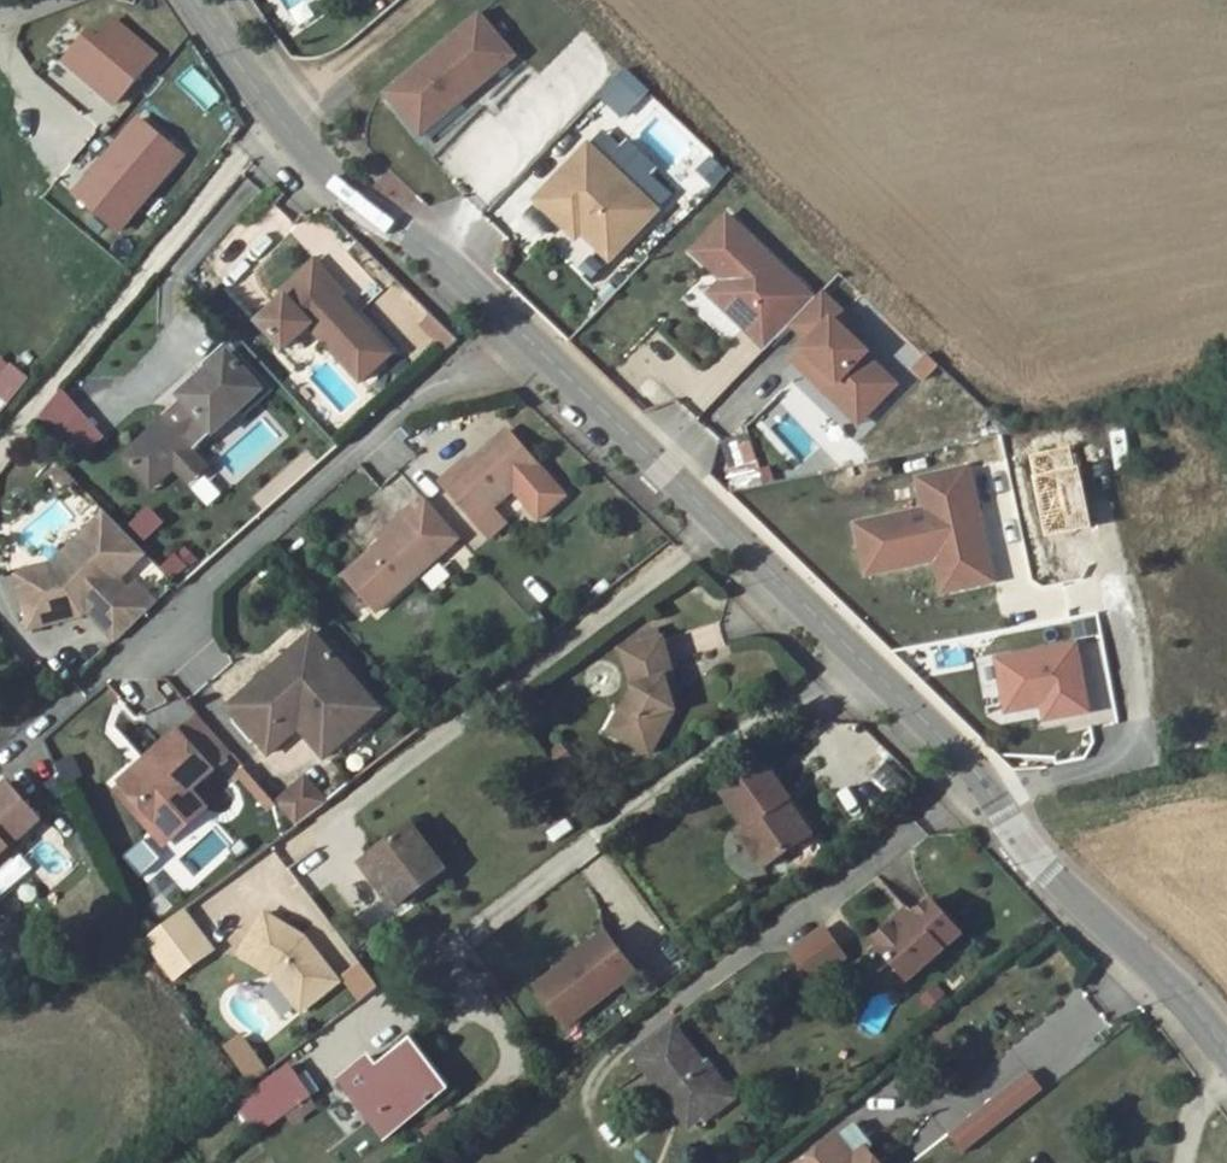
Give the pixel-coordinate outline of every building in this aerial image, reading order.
[(514,54),(478,12),(382,94),(418,136),(514,54)] [(156,54),(111,18),(95,38),(85,30),(59,62),(114,106),(156,54)] [(624,68),(597,95),(622,118),(648,91),(624,68)] [(656,211),(586,142),(532,197),(575,239),(581,234),(608,261),(656,211)] [(696,166),(708,185),(726,174),(714,154),(696,166)] [(811,293),(725,214),(690,252),(719,279),(706,294),(763,346),(811,293)] [(315,272),(260,322),(285,348),(311,325),(361,380),(390,354),(315,272)] [(864,331),(823,293),(793,325),(809,340),(789,362),(858,425),(898,383),(854,342),(864,331)] [(430,313),(419,325),(445,349),(456,337),(430,313)] [(921,381),(939,368),(927,352),(910,365),(921,381)] [(216,434),(265,394),(229,353),(183,393),(187,398),(124,452),(152,486),(175,466),(192,452),(215,432),(216,434)] [(11,402),(28,375),(0,358),(0,394),(11,402)] [(74,402),(49,424),(58,434),(83,413),(74,402)] [(83,413),(58,434),(78,457),(103,435),(83,413)] [(457,466),(440,481),(476,521),(540,466),(508,430),(461,470),(457,466)] [(730,480),(757,479),(754,438),(727,440),(730,480)] [(987,459),(969,463),(980,508),(1018,499),(1008,454),(1003,456),(1000,446),(985,449),(987,459)] [(206,468),(192,452),(175,466),(189,482),(206,468)] [(917,503),(848,519),(859,567),(928,551),(930,561),(978,549),(959,462),(910,472),(917,503)] [(421,497),(404,512),(440,553),(457,537),(421,497)] [(148,505),(128,523),(143,540),(164,523),(148,505)] [(390,532),(343,574),(375,610),(440,553),(404,512),(386,528),(390,532)] [(89,619),(113,643),(156,608),(125,574),(142,554),(101,516),(55,560),(15,571),(26,627),(89,619)] [(175,583),(200,563),(186,546),(161,567),(175,583)] [(978,549),(930,561),(936,585),(984,573),(978,549)] [(434,592),(450,576),(438,563),(421,579),(434,592)] [(717,630),(694,629),(693,645),(716,646),(717,630)] [(311,631),(225,705),(265,751),(296,725),(322,754),(378,707),(311,631)] [(624,709),(613,732),(643,748),(666,701),(662,688),(670,685),(651,632),(612,645),(625,681),(614,704),(624,709)] [(1079,638),(992,654),(1005,723),(1092,708),(1079,638)] [(624,709),(614,704),(602,727),(613,732),(624,709)] [(195,711),(177,727),(211,764),(228,748),(195,711)] [(177,727),(119,780),(152,818),(211,764),(177,727)] [(757,758),(715,787),(740,822),(733,827),(756,862),(781,844),(777,839),(800,823),(780,795),(782,794),(757,758)] [(274,802),(299,827),(329,798),(305,773),(274,802)] [(15,850),(11,846),(42,817),(9,782),(0,790),(0,863),(15,850)] [(800,823),(777,839),(781,844),(804,828),(800,823)] [(392,904),(441,868),(407,824),(358,858),(392,904)] [(912,983),(967,931),(928,890),(873,942),(912,983)] [(142,938),(172,982),(217,951),(187,908),(142,938)] [(273,976),(305,1017),(348,986),(307,934),(266,911),(237,954),(273,976)] [(824,922),(786,951),(807,978),(844,949),(824,922)] [(533,986),(563,1024),(631,970),(602,932),(533,986)] [(928,1011),(946,1000),(937,985),(919,996),(928,1011)] [(415,1120),(445,1096),(452,1106),(481,1083),(440,1028),(381,1074),(415,1120)] [(672,1029),(632,1059),(689,1127),(726,1098),(672,1029)] [(240,1033),(221,1048),(251,1085),(270,1070),(240,1033)] [(258,1138),(319,1099),(295,1062),(234,1101),(258,1138)] [(964,1155),(1044,1090),(1027,1069),(947,1134),(964,1155)] [(942,1137),(930,1121),(895,1148),(907,1162),(909,1162),(942,1137)] [(801,1162),(872,1162),(861,1149),(850,1158),(833,1138),(801,1162)]
